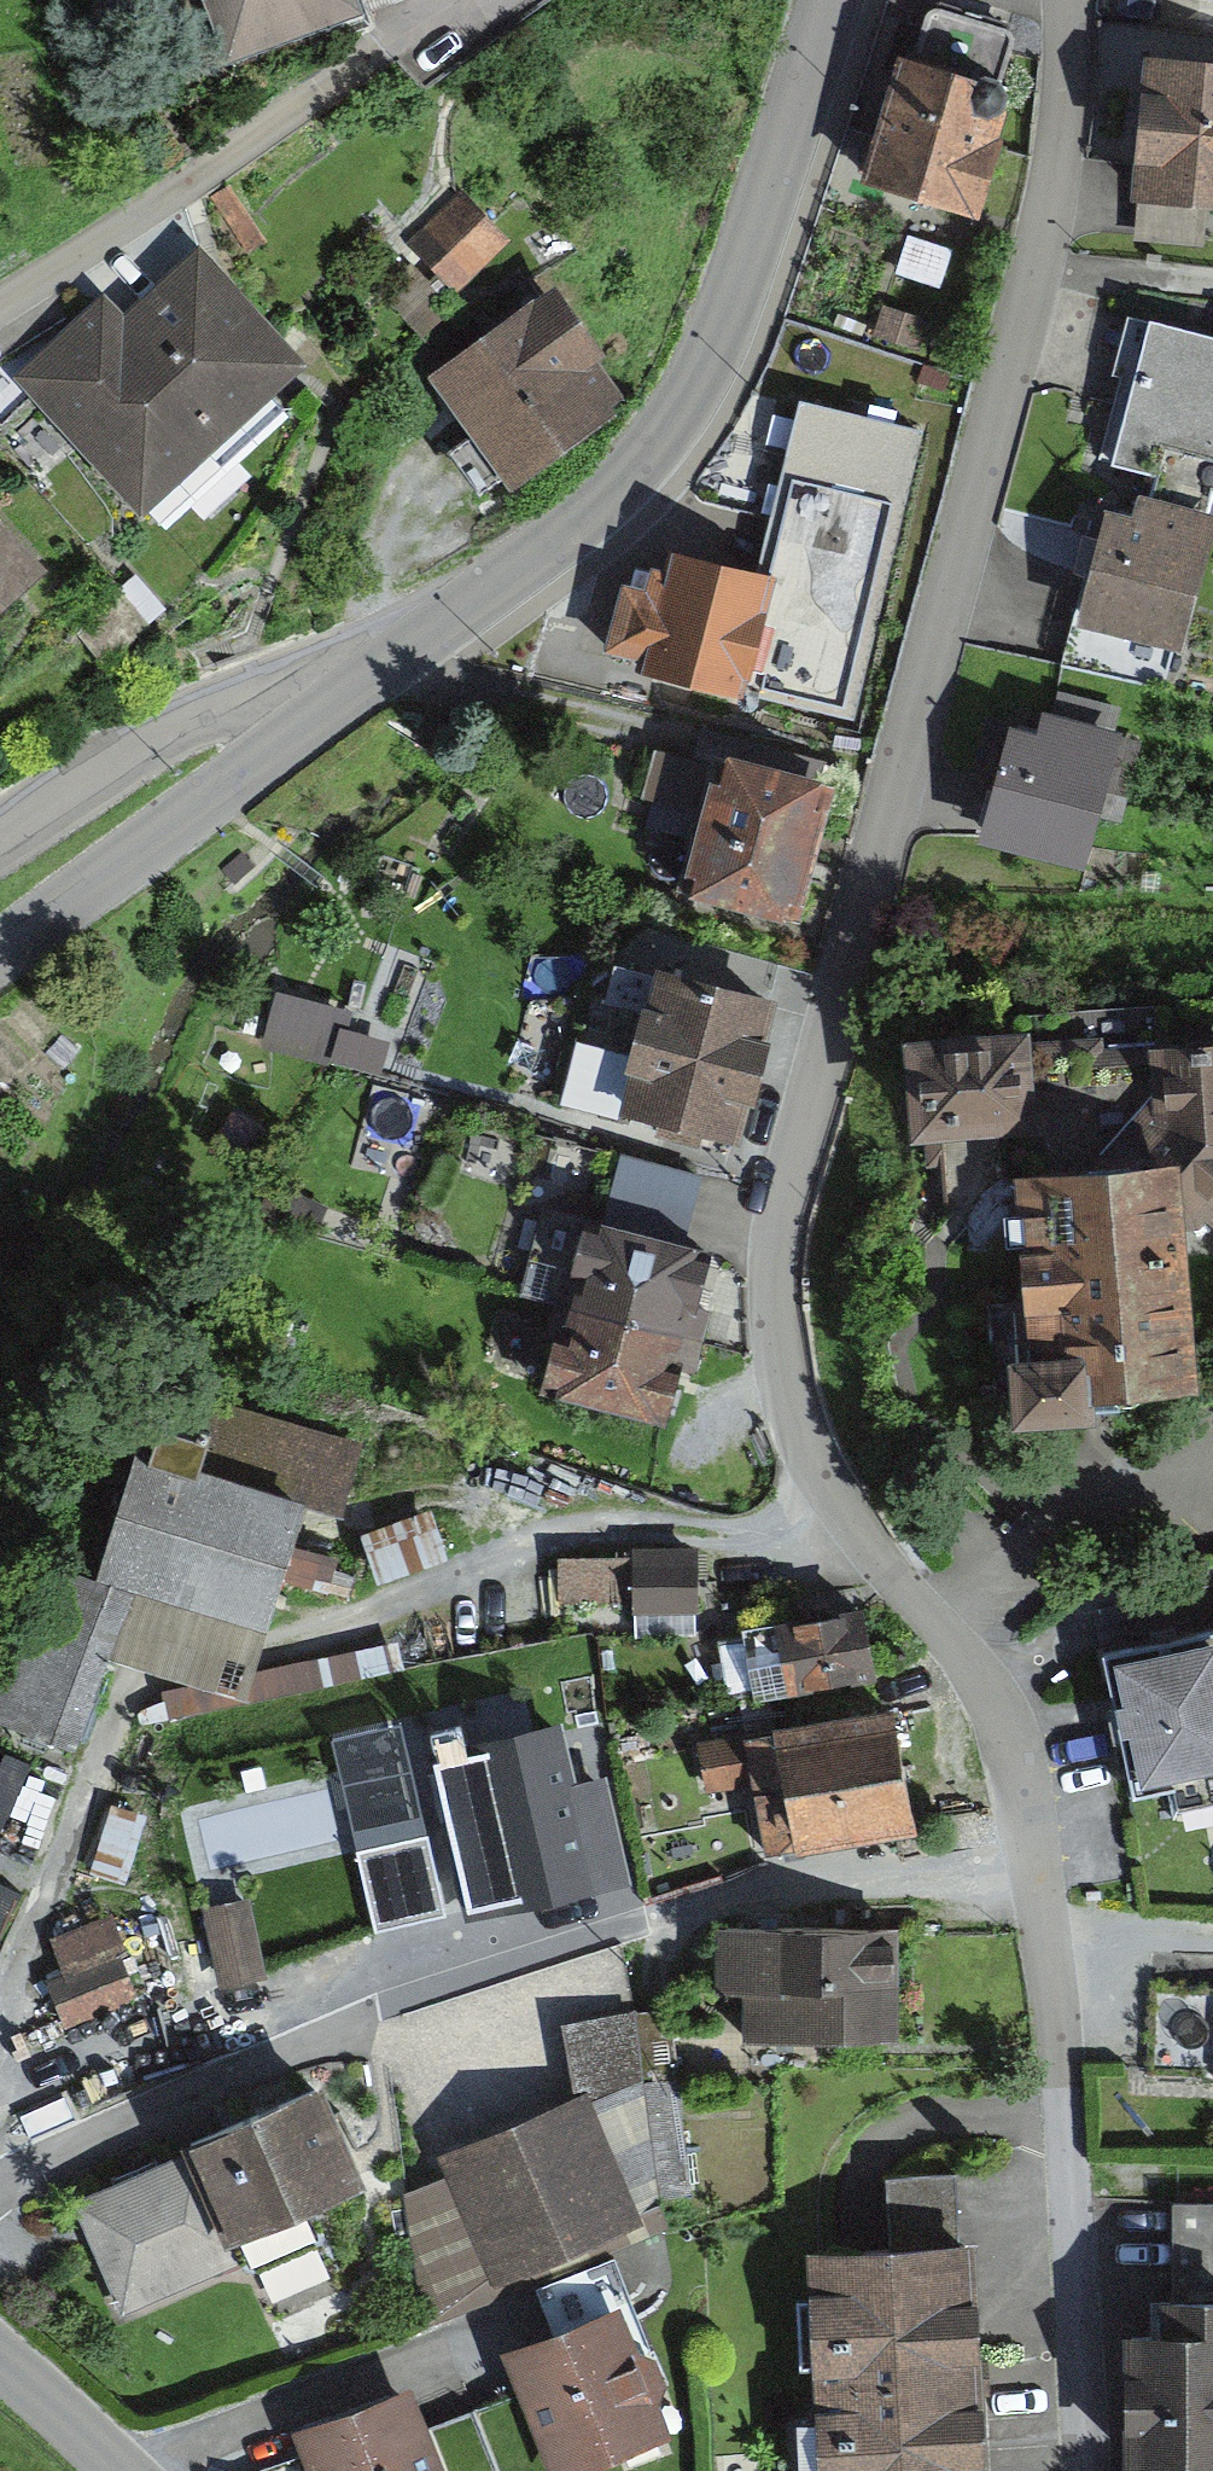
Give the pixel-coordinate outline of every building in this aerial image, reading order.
[(283,56),(448,5),(446,0),(266,0),(283,56)] [(982,218),(1013,41),(904,23),(873,200),(982,218)] [(1136,188),(1212,201),(1212,66),(1158,57),(1136,188)] [(491,210),(441,262),(466,286),(516,233),(491,210)] [(250,222),(79,388),(208,519),(378,353),(250,222)] [(439,387),(509,486),(617,410),(548,311),(439,387)] [(1113,457),(1212,484),(1212,336),(1150,320),(1142,350),(1113,457)] [(758,585),(664,561),(652,607),(627,600),(613,654),(845,712),(913,441),(802,413),(758,585)] [(0,476),(0,643),(83,566),(0,476)] [(1115,506),(1072,636),(1066,652),(1178,689),(1212,585),(1212,539),(1115,506)] [(1134,759),(1019,732),(989,858),(1104,885),(1134,759)] [(794,931),(829,789),(714,761),(679,902),(794,931)] [(744,1134),(774,995),(658,970),(628,1110),(744,1134)] [(367,999),(287,976),(270,1037),(335,1055),(346,1016),(361,1020),(367,999)] [(348,1023),(342,1058),(392,1068),(399,1033),(348,1023)] [(1024,1045),(911,1053),(918,1140),(1030,1131),(1024,1045)] [(1024,1431),(1078,1427),(1076,1407),(1182,1398),(1171,1268),(1212,1222),(1212,1055),(1158,1057),(1161,1129),(1106,1188),(1023,1194),(1038,1383),(1021,1385),(1024,1431)] [(595,1223),(577,1294),(697,1325),(716,1254),(595,1223)] [(675,1412),(697,1325),(577,1294),(555,1382),(675,1412)] [(74,1526),(11,1662),(91,1699),(133,1610),(260,1669),(275,1637),(352,1473),(198,1402),(128,1551),(74,1526)] [(856,1615),(738,1630),(747,1699),(865,1684),(856,1615)] [(1129,1662),(1158,1833),(1212,1823),(1212,1648),(1129,1662)] [(915,1841),(899,1705),(729,1725),(744,1860),(915,1841)] [(610,1911),(585,1789),(443,1819),(469,1940),(610,1911)] [(445,1832),(369,1838),(376,1916),(451,1910),(445,1832)] [(207,1898),(224,1980),(274,1970),(258,1887),(207,1898)] [(122,1908),(49,1929),(78,2026),(150,2005),(122,1908)] [(934,1921),(838,1925),(843,2078),(940,2076),(934,1921)] [(843,2078),(838,1925),(752,1928),(757,2081),(843,2078)] [(660,2240),(606,2098),(400,2176),(454,2318),(660,2240)] [(334,2102),(85,2202),(133,2321),(230,2282),(255,2343),(407,2282),(334,2102)] [(1203,2298),(1212,2299),(1212,2207),(1208,2207),(1203,2298)] [(820,2470),(977,2470),(967,2253),(811,2260),(820,2470)] [(1145,2327),(1134,2470),(1212,2470),(1212,2299),(1203,2298),(1200,2331),(1145,2327)] [(527,2358),(561,2470),(657,2470),(702,2457),(660,2318),(527,2358)] [(407,2396),(284,2444),(295,2470),(436,2470),(407,2396)]
